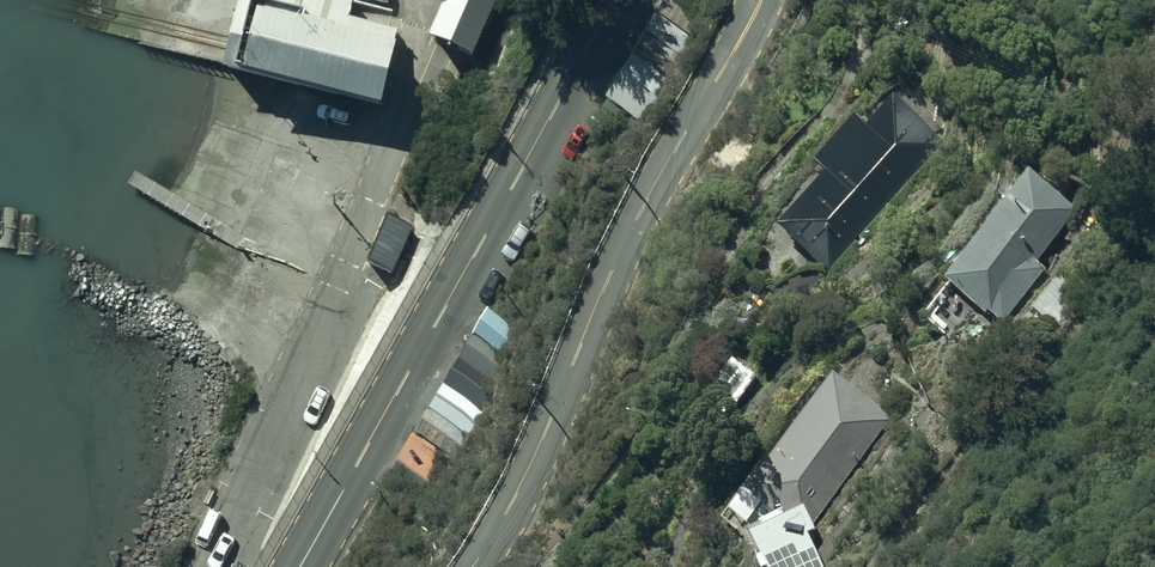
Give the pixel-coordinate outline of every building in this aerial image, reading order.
[(230,42),(225,60),(381,99),(399,28),(348,15),(350,7),(352,0),(240,0),(230,42)] [(428,33),(474,53),(497,0),(442,0),(428,33)] [(680,27),(697,0),(663,0),(655,13),(680,27)] [(694,41),(657,15),(602,109),(619,119),(626,107),(645,118),(694,41)] [(778,236),(826,278),(944,142),(895,100),(778,236)] [(1024,176),(940,283),(993,325),(1077,218),(1024,176)] [(413,224),(387,214),(366,263),(392,274),(413,224)] [(1054,285),(1028,311),(1057,339),(1083,313),(1054,285)] [(473,334),(501,351),(517,324),(488,308),(473,334)] [(429,407),(458,427),(501,351),(473,334),(429,407)] [(765,566),(818,566),(804,537),(887,426),(832,386),(747,500),(781,525),(752,539),(765,566)] [(458,427),(429,407),(414,433),(443,452),(458,427)] [(443,452),(414,433),(384,483),(416,500),(443,452)]
